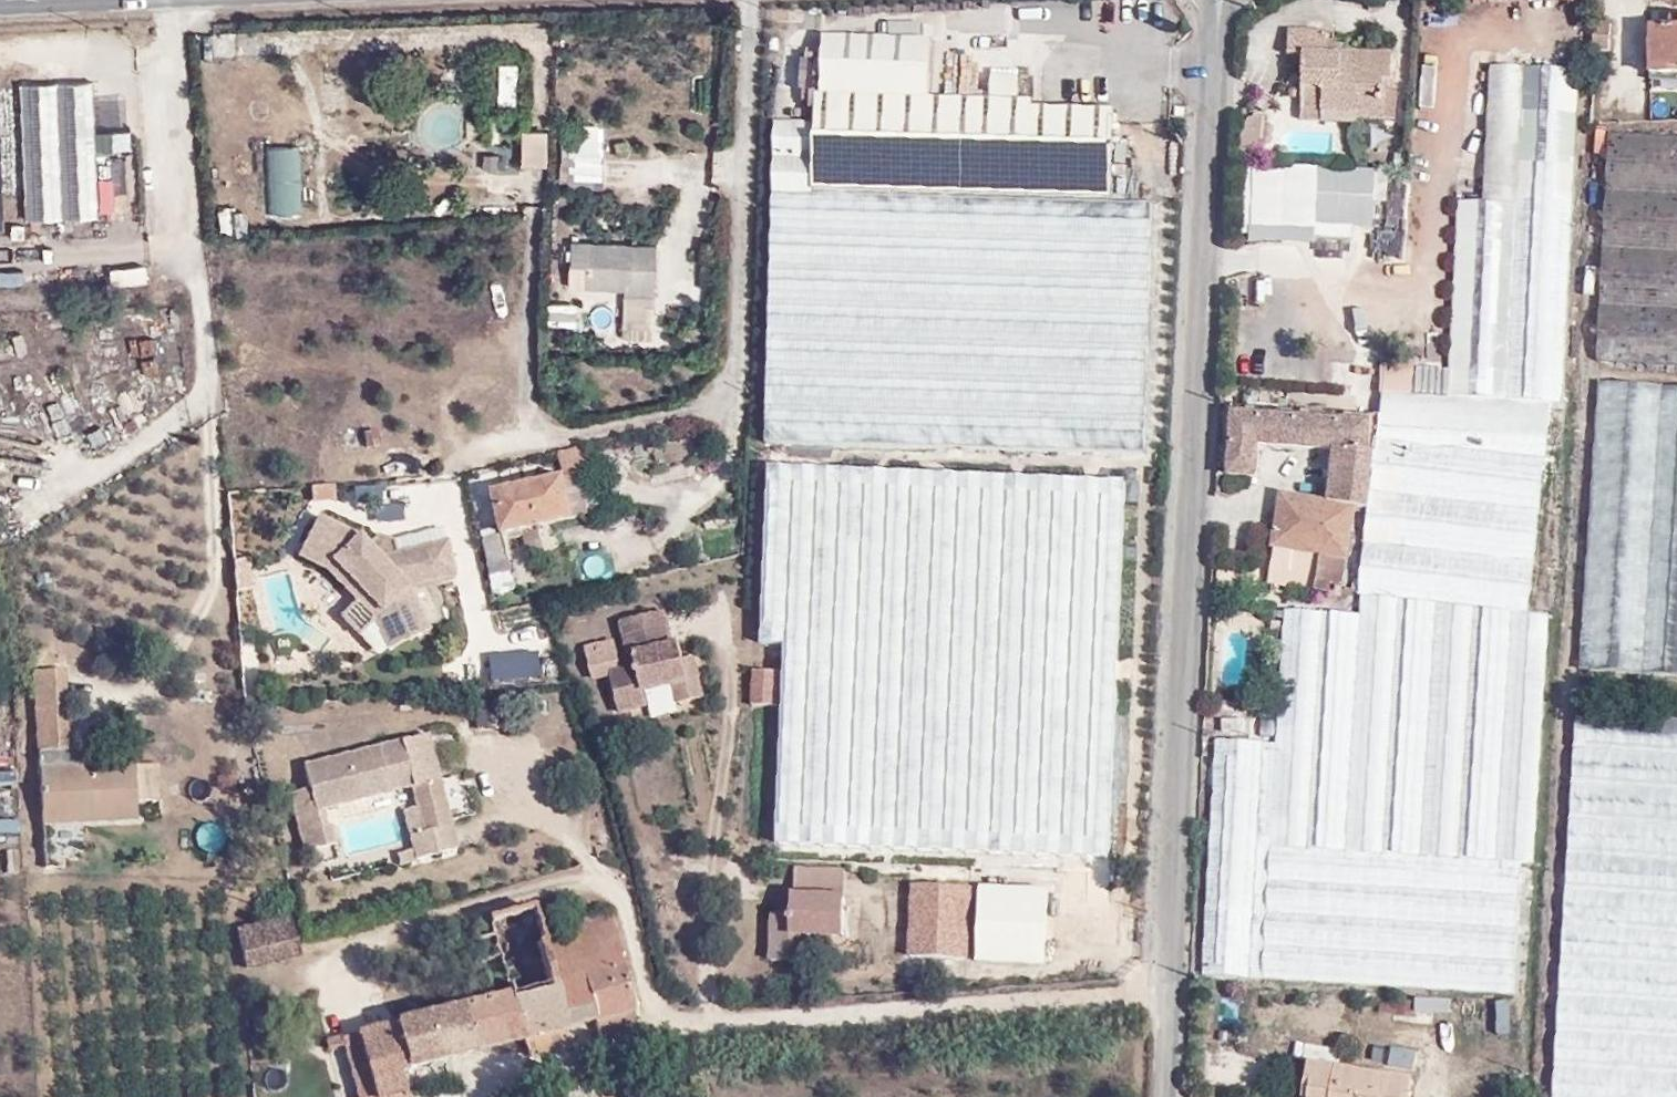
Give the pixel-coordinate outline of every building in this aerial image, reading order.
[(1648,28),(1646,74),(1676,75),(1676,29),(1648,28)] [(1303,54),(1303,120),(1396,120),(1396,49),(1327,49),(1327,29),(1290,29),(1290,54),(1303,54)] [(926,41),(821,39),(820,95),(925,97),(926,41)] [(517,99),(521,57),(507,56),(504,98),(517,99)] [(22,82),(26,219),(114,216),(113,176),(98,177),(97,149),(124,148),(123,133),(96,133),(94,80),(22,82)] [(925,97),(820,95),(819,119),(816,189),(1109,199),(1112,110),(1032,107),(1032,99),(925,97)] [(816,189),(819,119),(780,118),(778,188),(816,189)] [(522,164),(549,164),(549,129),(522,129),(522,164)] [(1611,133),(1606,226),(1676,230),(1676,136),(1611,133)] [(297,211),(295,145),(263,146),(264,212),(297,211)] [(596,184),(598,155),(571,154),(570,183),(596,184)] [(1375,166),(1242,169),(1244,242),(1355,240),(1354,227),(1377,226),(1375,166)] [(1676,363),(1676,230),(1606,226),(1598,359),(1676,363)] [(627,293),(654,294),(655,287),(657,243),(574,239),(572,283),(627,286),(627,293)] [(148,281),(147,266),(113,268),(114,283),(148,281)] [(1676,673),(1676,385),(1598,381),(1581,666),(1676,673)] [(1375,425),(1395,425),(1396,413),(1367,412),(1365,431),(1373,432),(1375,425)] [(1339,417),(1338,421),(1231,415),(1230,475),(1248,477),(1248,444),(1335,448),(1335,452),(1350,452),(1351,440),(1351,418),(1339,417)] [(1498,432),(1492,432),(1490,421),(1465,420),(1465,446),(1496,447),(1498,432)] [(380,443),(378,429),(361,432),(364,446),(380,443)] [(568,471),(591,458),(582,442),(559,455),(568,471)] [(1361,592),(1542,612),(1560,462),(1376,442),(1361,592)] [(971,865),(988,471),(789,462),(775,857),(971,865)] [(504,529),(585,512),(577,472),(496,490),(504,529)] [(377,483),(351,489),(355,504),(380,498),(377,483)] [(1340,593),(1356,507),(1281,494),(1273,546),(1319,553),(1316,589),(1340,593)] [(377,521),(404,521),(404,505),(377,504),(377,521)] [(363,529),(320,510),(297,553),(326,568),(357,599),(339,615),(357,635),(375,619),(389,647),(437,624),(414,586),(461,574),(451,536),(398,547),(394,535),(381,530),(371,538),(363,529)] [(1247,587),(1248,577),(1227,577),(1227,587),(1247,587)] [(637,664),(610,670),(619,711),(646,705),(642,689),(672,682),(677,703),(704,697),(700,678),(689,681),(679,638),(671,639),(664,610),(618,620),(626,652),(637,650),(640,663),(637,664)] [(1517,851),(1530,632),(1285,615),(1272,832),(1517,851)] [(1105,662),(1134,661),(1131,622),(1122,623),(1122,635),(1103,636),(1105,662)] [(488,644),(468,647),(469,649),(474,673),(476,683),(494,680),(488,644)] [(66,668),(30,670),(35,752),(71,750),(66,668)] [(777,708),(780,671),(752,669),(750,706),(777,708)] [(1267,719),(1267,704),(1254,704),(1254,718),(1267,719)] [(1573,717),(1560,997),(1588,998),(1587,1022),(1570,1022),(1566,1096),(1676,1096),(1676,722),(1573,717)] [(310,786),(288,792),(301,848),(339,840),(331,807),(411,786),(416,804),(403,807),(417,858),(463,846),(433,728),(304,761),(310,786)] [(159,765),(42,768),(44,815),(85,814),(85,822),(134,822),(134,800),(159,799),(159,765)] [(16,784),(15,771),(0,772),(0,785),(16,784)] [(1089,824),(1128,823),(1127,781),(1088,781),(1089,824)] [(11,801),(10,786),(0,787),(0,802),(11,801)] [(85,822),(85,814),(44,815),(44,823),(85,822)] [(1263,978),(1508,993),(1515,864),(1271,850),(1263,978)] [(803,958),(803,938),(846,939),(847,867),(794,866),(793,913),(768,912),(768,957),(803,958)] [(910,885),(911,959),(973,958),(972,884),(910,885)] [(978,887),(979,966),(1049,965),(1048,886),(978,887)] [(489,933),(470,939),(484,997),(510,990),(552,979),(540,933),(533,905),(486,917),(489,933)] [(291,914),(237,927),(247,968),(301,955),(291,914)] [(614,940),(608,916),(569,926),(575,950),(614,940)] [(569,926),(540,933),(552,979),(565,1028),(594,1021),(582,974),(575,950),(569,926)] [(620,964),(614,940),(575,950),(582,974),(620,964)] [(632,1012),(620,964),(582,974),(594,1021),(632,1012)] [(565,1028),(552,979),(510,990),(521,1039),(565,1028)] [(489,1047),(521,1039),(510,990),(484,997),(476,1000),(489,1047)] [(1417,997),(1416,1011),(1449,1013),(1450,1000),(1417,997)] [(470,1052),(489,1047),(476,1000),(458,1005),(470,1052)] [(470,1052),(458,1005),(395,1021),(406,1067),(441,1059),(470,1052)] [(399,1086),(409,1084),(406,1067),(395,1021),(362,1030),(377,1096),(399,1096),(399,1086)] [(1303,1062),(1297,1094),(1304,1096),(1408,1096),(1410,1078),(1303,1062)]
